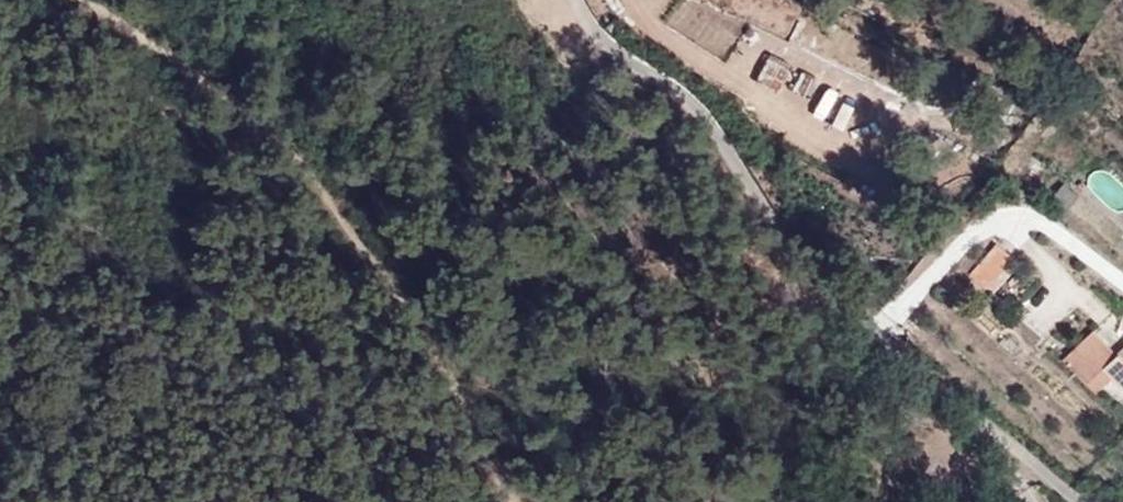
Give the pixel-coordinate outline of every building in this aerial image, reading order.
[(791,57),(803,37),(770,17),(753,48),(774,60),(781,51),(791,57)] [(995,254),(968,284),(985,299),(1012,269),(995,254)] [(1088,390),(1101,377),(1106,372),(1082,349),(1065,367),(1088,390)] [(1106,372),(1101,377),(1122,399),(1122,355),(1106,372)]
